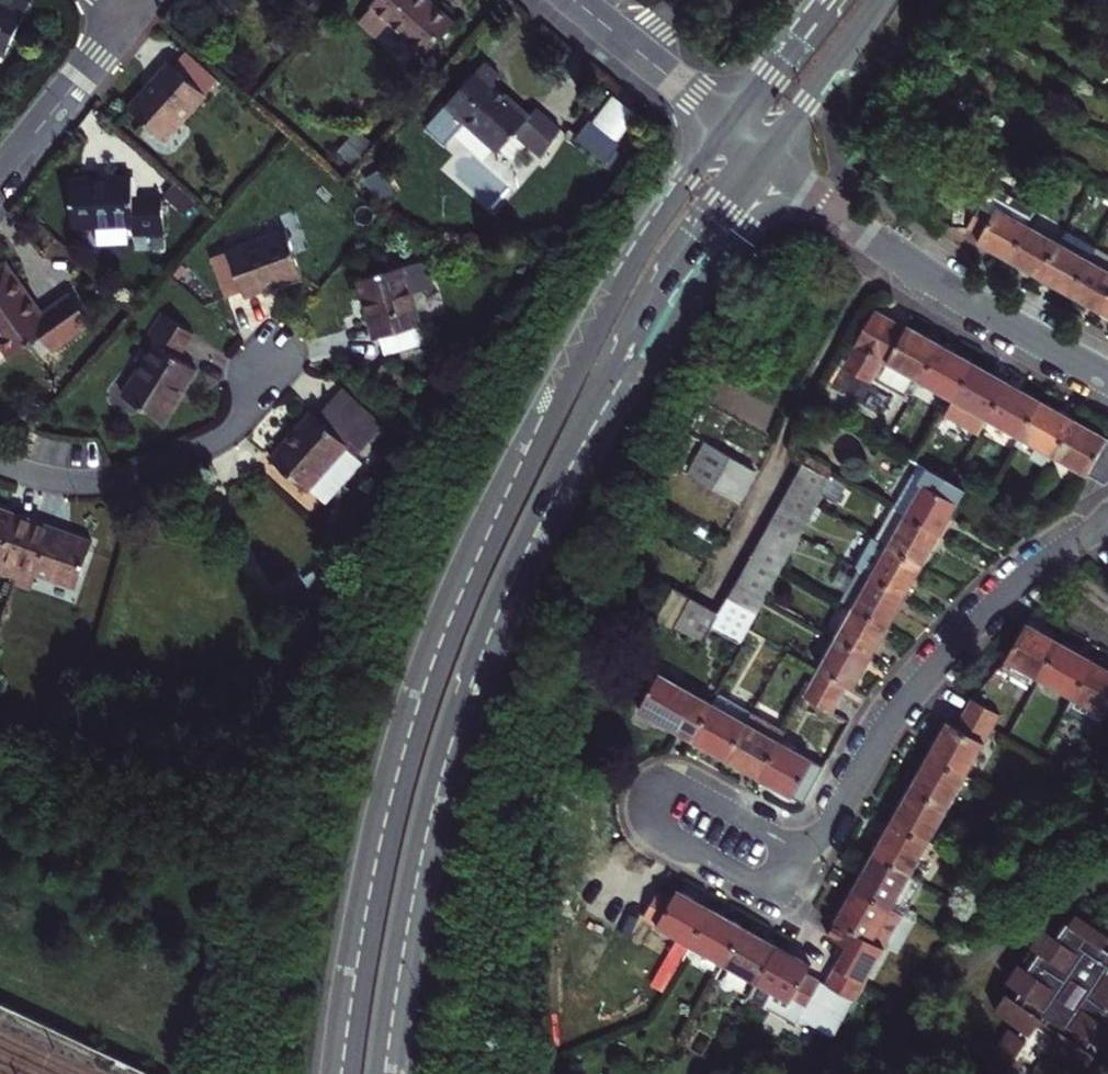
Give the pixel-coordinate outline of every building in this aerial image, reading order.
[(32,0),(0,0),(0,41),(13,46),(32,0)] [(461,22),(437,0),(375,0),(358,18),(376,35),(394,15),(432,52),(461,22)] [(157,78),(134,104),(169,137),(223,76),(190,47),(178,61),(174,58),(157,78)] [(522,137),(544,158),(563,129),(546,113),(537,122),(514,101),(502,90),(510,81),(495,66),(434,129),(454,148),(475,125),(506,154),(522,137)] [(640,121),(624,106),(603,131),(620,145),(640,121)] [(136,173),(76,178),(78,201),(80,224),(135,219),(136,230),(170,227),(167,192),(138,194),(136,173)] [(1011,267),(1030,231),(985,207),(968,238),(982,246),(980,251),(991,256),(1011,267)] [(290,225),(217,252),(232,293),(246,287),(249,292),(259,288),(307,270),(290,225)] [(1030,231),(1011,267),(1024,274),(1042,284),(1062,248),(1030,231)] [(1099,254),(1068,237),(1062,248),(1093,265),(1099,254)] [(1060,293),(1074,300),(1093,265),(1062,248),(1042,284),(1060,293)] [(1099,254),(1093,265),(1107,272),(1107,259),(1099,254)] [(372,315),(377,333),(384,332),(388,347),(428,334),(423,318),(425,318),(406,258),(360,273),(372,315)] [(77,292),(46,313),(10,261),(0,268),(0,341),(14,361),(48,336),(57,350),(98,320),(77,292)] [(1074,300),(1089,308),(1105,317),(1107,312),(1107,272),(1093,265),(1074,300)] [(147,324),(153,331),(114,375),(152,406),(192,360),(187,354),(177,345),(197,323),(169,299),(147,324)] [(920,330),(906,322),(903,329),(874,314),(847,363),(874,379),(887,357),(921,376),(940,341),(920,330)] [(954,394),(973,359),(953,348),(940,341),(921,376),(954,394)] [(445,394),(396,351),(386,362),(435,405),(445,394)] [(973,359),(954,394),(946,409),(980,428),(989,413),(1008,378),(993,370),(973,359)] [(1008,378),(989,413),(1022,431),(1041,396),(1026,388),(1008,378)] [(299,427),(269,460),(315,500),(384,424),(342,387),(316,417),(311,413),(299,427)] [(1041,396),(1022,431),(1038,439),(1032,451),(1048,460),(1055,448),(1074,413),(1054,403),(1041,396)] [(1055,448),(1087,465),(1105,475),(1107,473),(1107,432),(1096,425),(1074,413),(1055,448)] [(743,500),(761,467),(712,440),(694,473),(743,500)] [(832,474),(803,458),(796,472),(825,487),(832,474)] [(927,479),(909,511),(943,530),(953,510),(959,498),(951,492),(959,476),(936,464),(927,479)] [(825,487),(796,472),(788,485),(818,501),(825,487)] [(899,506),(909,511),(927,479),(917,473),(899,506)] [(788,485),(781,498),(811,514),(817,502),(818,501),(788,485)] [(781,498),(774,512),(804,527),(811,514),(781,498)] [(15,575),(35,518),(2,506),(0,506),(0,557),(0,558),(0,569),(15,575)] [(909,511),(892,543),(925,562),(934,546),(943,530),(909,511)] [(774,512),(766,527),(796,542),(800,535),(804,527),(774,512)] [(76,583),(91,539),(72,532),(35,518),(15,575),(32,581),(36,570),(76,583)] [(796,542),(766,527),(758,540),(789,556),(796,542)] [(859,568),(874,575),(908,594),(918,576),(925,562),(892,543),(877,535),(859,568)] [(758,540),(751,554),(781,569),(784,564),(789,556),(758,540)] [(751,554),(744,566),(774,582),(781,569),(751,554)] [(774,582),(744,566),(737,580),(767,596),(768,593),(774,582)] [(874,575),(858,604),(893,623),(901,608),(908,594),(874,575)] [(767,596),(737,580),(729,593),(759,610),(767,596)] [(759,610),(729,593),(721,609),(751,625),(759,610)] [(712,626),(721,609),(702,598),(695,594),(680,623),(707,637),(712,626)] [(893,623),(858,604),(842,632),(878,652),(885,637),(893,623)] [(751,625),(721,609),(712,626),(742,642),(751,625)] [(1030,615),(1010,651),(1044,669),(1064,634),(1046,624),(1030,615)] [(878,652),(842,632),(823,665),(852,681),(860,686),(870,666),(878,652)] [(1064,634),(1044,669),(1077,687),(1097,651),(1078,641),(1064,634)] [(1097,651),(1077,687),(1071,699),(1106,720),(1107,717),(1107,657),(1097,651)] [(823,665),(815,681),(843,697),(852,681),(823,665)] [(699,738),(718,703),(669,675),(650,709),(674,723),(699,738)] [(815,681),(807,695),(836,711),(843,697),(815,681)] [(754,709),(724,692),(718,703),(749,720),(754,709)] [(975,692),(967,706),(995,720),(1002,707),(984,696),(975,692)] [(729,755),(749,720),(718,703),(699,738),(715,746),(729,755)] [(942,737),(936,748),(970,767),(995,720),(967,706),(960,721),(953,718),(942,737)] [(754,709),(749,720),(783,739),(789,728),(754,709)] [(783,739),(749,720),(729,755),(748,766),(763,775),(783,739)] [(817,758),(783,739),(763,775),(781,785),(797,794),(817,758)] [(970,767),(936,748),(927,765),(916,784),(950,803),(970,767)] [(950,803),(916,784),(905,804),(898,817),(932,836),(950,803)] [(888,835),(881,848),(915,867),(932,836),(898,817),(888,835)] [(915,867),(881,848),(872,865),(863,882),(897,901),(915,867)] [(897,901),(910,908),(927,873),(915,867),(897,901)] [(835,932),(849,940),(831,974),(862,991),(910,908),(897,901),(863,882),(847,909),(835,932)] [(1021,947),(1037,957),(1031,965),(1022,957),(1009,976),(1036,996),(1032,1002),(1023,996),(999,1030),(1018,1044),(1024,1036),(1037,1045),(1031,1054),(1051,1069),(1076,1033),(1065,1026),(1070,1020),(1099,1041),(1107,1028),(1107,1021),(1102,1017),(1107,1010),(1107,894),(1091,882),(1074,905),(1059,893),(1046,912),(1057,920),(1045,934),(1035,927),(1021,947)] [(652,914),(698,939),(717,904),(697,893),(684,885),(680,895),(666,886),(652,914)] [(698,939),(732,957),(751,923),(733,913),(717,904),(698,939)] [(732,957),(764,975),(783,940),(770,933),(751,923),(732,957)] [(764,975),(814,1002),(822,986),(855,1004),(862,991),(831,974),(815,965),(818,959),(801,949),(783,940),(764,975)]
